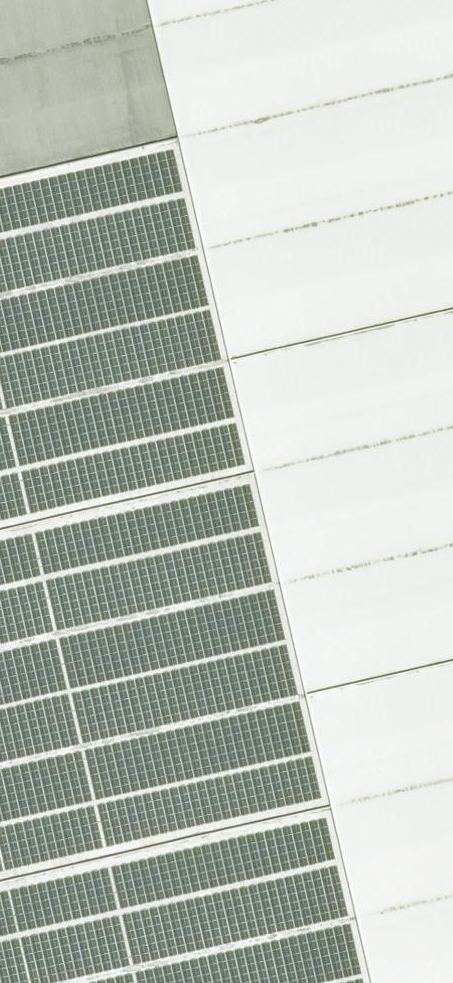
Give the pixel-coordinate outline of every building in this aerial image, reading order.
[(179,137),(148,0),(0,0),(0,177),(179,137)] [(179,137),(230,359),(452,308),(452,0),(148,0),(179,137)] [(255,471),(230,359),(179,137),(0,177),(0,529),(255,471)] [(230,359),(255,471),(306,692),(452,659),(452,308),(230,359)] [(0,529),(0,880),(331,804),(306,692),(255,471),(0,529)] [(306,692),(331,804),(372,982),(452,982),(452,659),(306,692)] [(0,880),(0,982),(372,982),(331,804),(0,880)]
